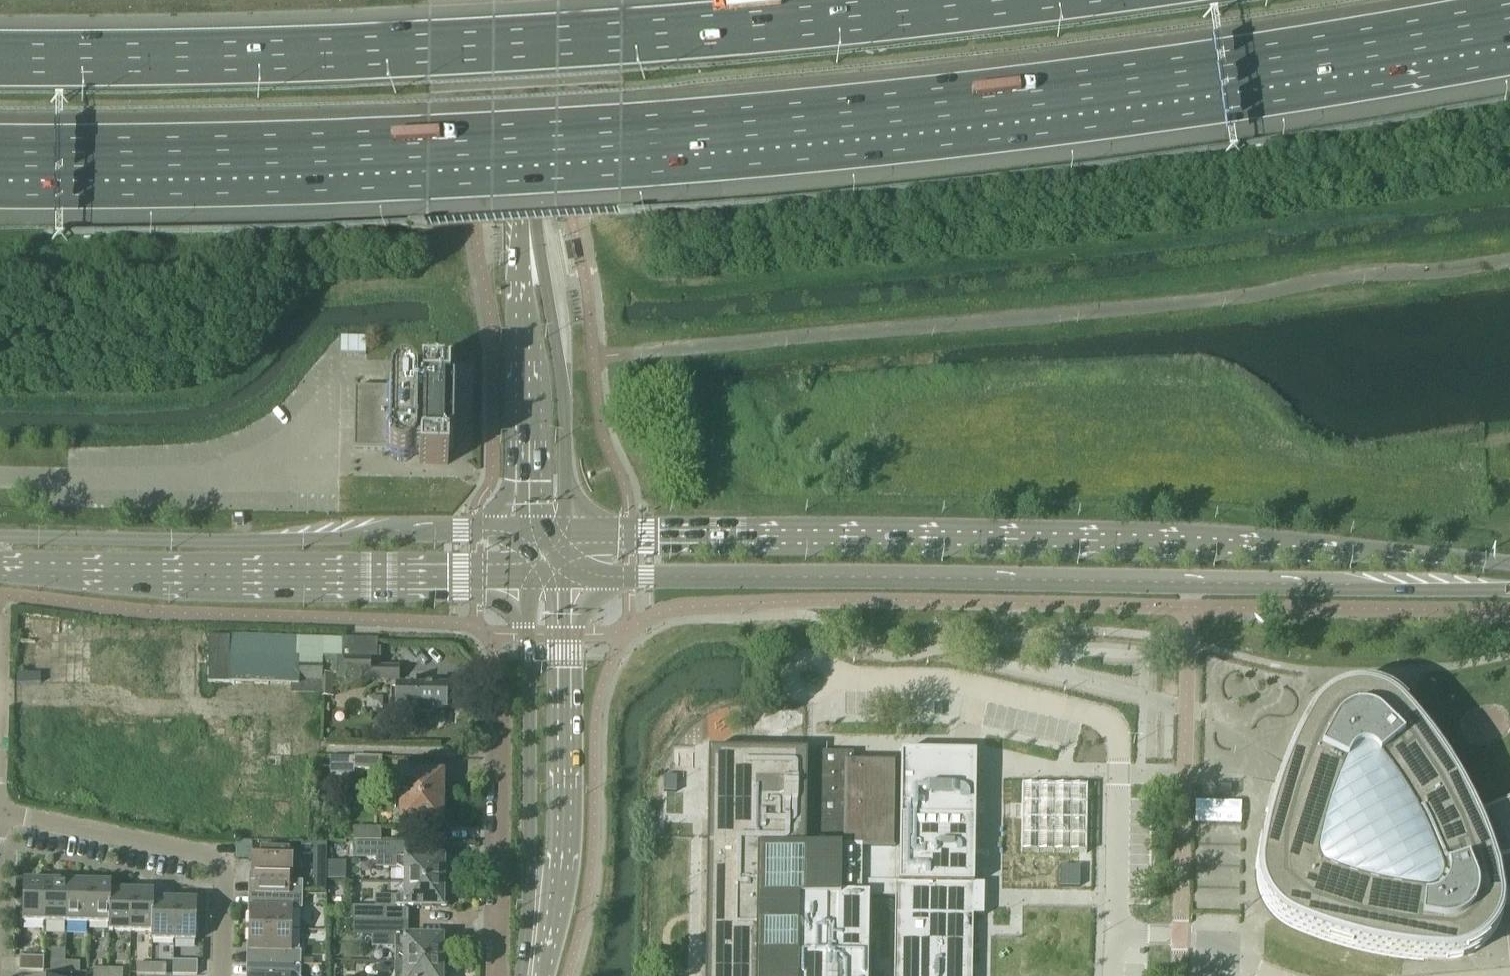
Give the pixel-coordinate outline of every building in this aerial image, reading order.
[(448,390),(449,377),(420,376),(420,384),(414,384),(413,383),(412,381),(410,380),(408,379),(406,378),(404,378),(402,378),(400,378),(397,379),(396,379),(394,381),(393,382),(391,384),(390,386),(389,388),(389,390),(354,389),(353,450),(388,450),(389,452),(389,454),(391,456),(392,458),(394,460),(395,460),(396,461),(399,462),(401,462),(403,462),(405,462),(407,461),(409,460),(410,459),(412,457),(413,456),(419,456),(419,464),(447,465),(447,451),(451,451),(452,390),(448,390)] [(233,525),(244,525),(243,515),(233,515),(233,525)] [(230,637),(208,637),(208,683),(298,686),(298,695),(321,695),(321,680),(321,672),(337,672),(337,657),(342,657),(342,641),(230,637)] [(337,672),(337,677),(345,677),(369,678),(369,680),(398,681),(398,667),(378,667),(379,657),(375,657),(376,641),(346,641),(343,641),(342,641),(342,657),(337,657),(337,672)] [(396,690),(390,690),(389,716),(390,716),(396,720),(403,720),(409,716),(414,717),(420,723),(426,718),(431,718),(431,710),(445,711),(445,688),(432,688),(432,682),(409,682),(409,685),(408,685),(408,687),(396,687),(396,690)] [(1499,877),(1497,869),(1494,861),(1509,860),(1509,801),(1476,817),(1455,779),(1431,742),(1404,709),(1393,699),(1381,693),(1367,689),(1353,689),(1339,692),(1326,698),(1315,707),(1307,719),(1289,753),(1275,789),(1264,826),(1257,864),(1256,877),(1258,890),(1263,902),(1271,912),(1281,921),(1292,928),(1328,941),(1365,951),(1403,958),(1442,961),(1456,960),(1469,956),(1481,948),(1491,938),(1499,926),(1503,912),(1504,898),(1501,884),(1499,877)] [(867,898),(884,898),(889,901),(892,907),(892,914),(891,914),(891,919),(895,919),(894,975),(971,975),(972,921),(975,921),(975,916),(997,916),(997,914),(983,914),(983,887),(985,887),(985,885),(973,885),(974,775),(974,755),(900,754),(900,771),(895,771),(895,764),(853,764),(853,753),(814,752),(813,753),(806,753),(806,752),(708,751),(705,975),(866,975),(867,898)] [(381,771),(381,758),(354,757),(354,770),(381,771)] [(394,800),(440,801),(440,799),(443,797),(443,790),(440,787),(441,777),(413,776),(413,771),(395,771),(394,800)] [(676,777),(663,777),(663,793),(665,793),(666,793),(676,793),(676,777)] [(1087,787),(1021,786),(1021,803),(1021,818),(1020,852),(1086,853),(1087,787)] [(440,804),(440,801),(394,800),(394,824),(440,825),(440,816),(443,814),(443,806),(440,804)] [(353,841),(381,842),(381,829),(353,828),(353,841)] [(447,884),(447,861),(405,860),(405,846),(353,845),(353,859),(386,860),(398,860),(398,869),(407,870),(407,883),(447,884)] [(254,894),(302,896),(302,882),(292,882),(292,860),(291,860),(291,849),(261,848),(260,859),(251,859),(250,882),(254,882),(254,894)] [(1079,887),(1079,867),(1059,867),(1058,887),(1079,887)] [(23,893),(22,922),(32,922),(44,922),(45,882),(33,882),(23,882),(23,893)] [(66,923),(67,883),(45,882),(44,922),(66,923)] [(87,923),(88,883),(67,883),(66,923),(87,923)] [(110,884),(88,883),(87,923),(108,924),(109,924),(110,892),(110,884)] [(375,908),(351,907),(351,922),(408,924),(408,907),(446,908),(447,884),(407,883),(407,898),(375,897),(375,908)] [(131,892),(110,892),(109,924),(108,924),(108,932),(130,932),(131,892)] [(153,893),(131,892),(130,932),(143,933),(152,933),(153,901),(153,893)] [(302,909),(302,896),(254,894),(253,907),(250,907),(249,929),(290,930),(291,909),(302,909)] [(174,901),(153,901),(152,933),(152,941),(173,941),(174,901)] [(174,901),(173,941),(195,942),(196,902),(174,901)] [(408,939),(408,924),(351,922),(351,937),(384,937),(397,940),(396,963),(446,964),(446,939),(408,939)] [(290,951),(290,930),(249,929),(249,951),(252,951),(252,964),(300,965),(300,959),(301,951),(290,951)] [(31,972),(31,958),(19,957),(19,971),(31,972)] [(43,972),(44,958),(31,958),(31,972),(43,972)] [(300,971),(313,971),(313,959),(300,959),(300,965),(300,971)] [(197,975),(197,962),(173,961),(172,975),(197,975)] [(65,972),(65,962),(51,962),(50,972),(65,972)] [(79,973),(79,972),(80,963),(65,962),(65,972),(79,973)] [(446,964),(396,963),(396,964),(406,964),(406,974),(401,975),(445,975),(446,964)] [(151,975),(151,964),(137,964),(136,974),(151,975)] [(165,975),(166,965),(151,964),(151,975),(165,975)] [(300,971),(300,965),(252,964),(252,975),(300,975),(300,971)]
